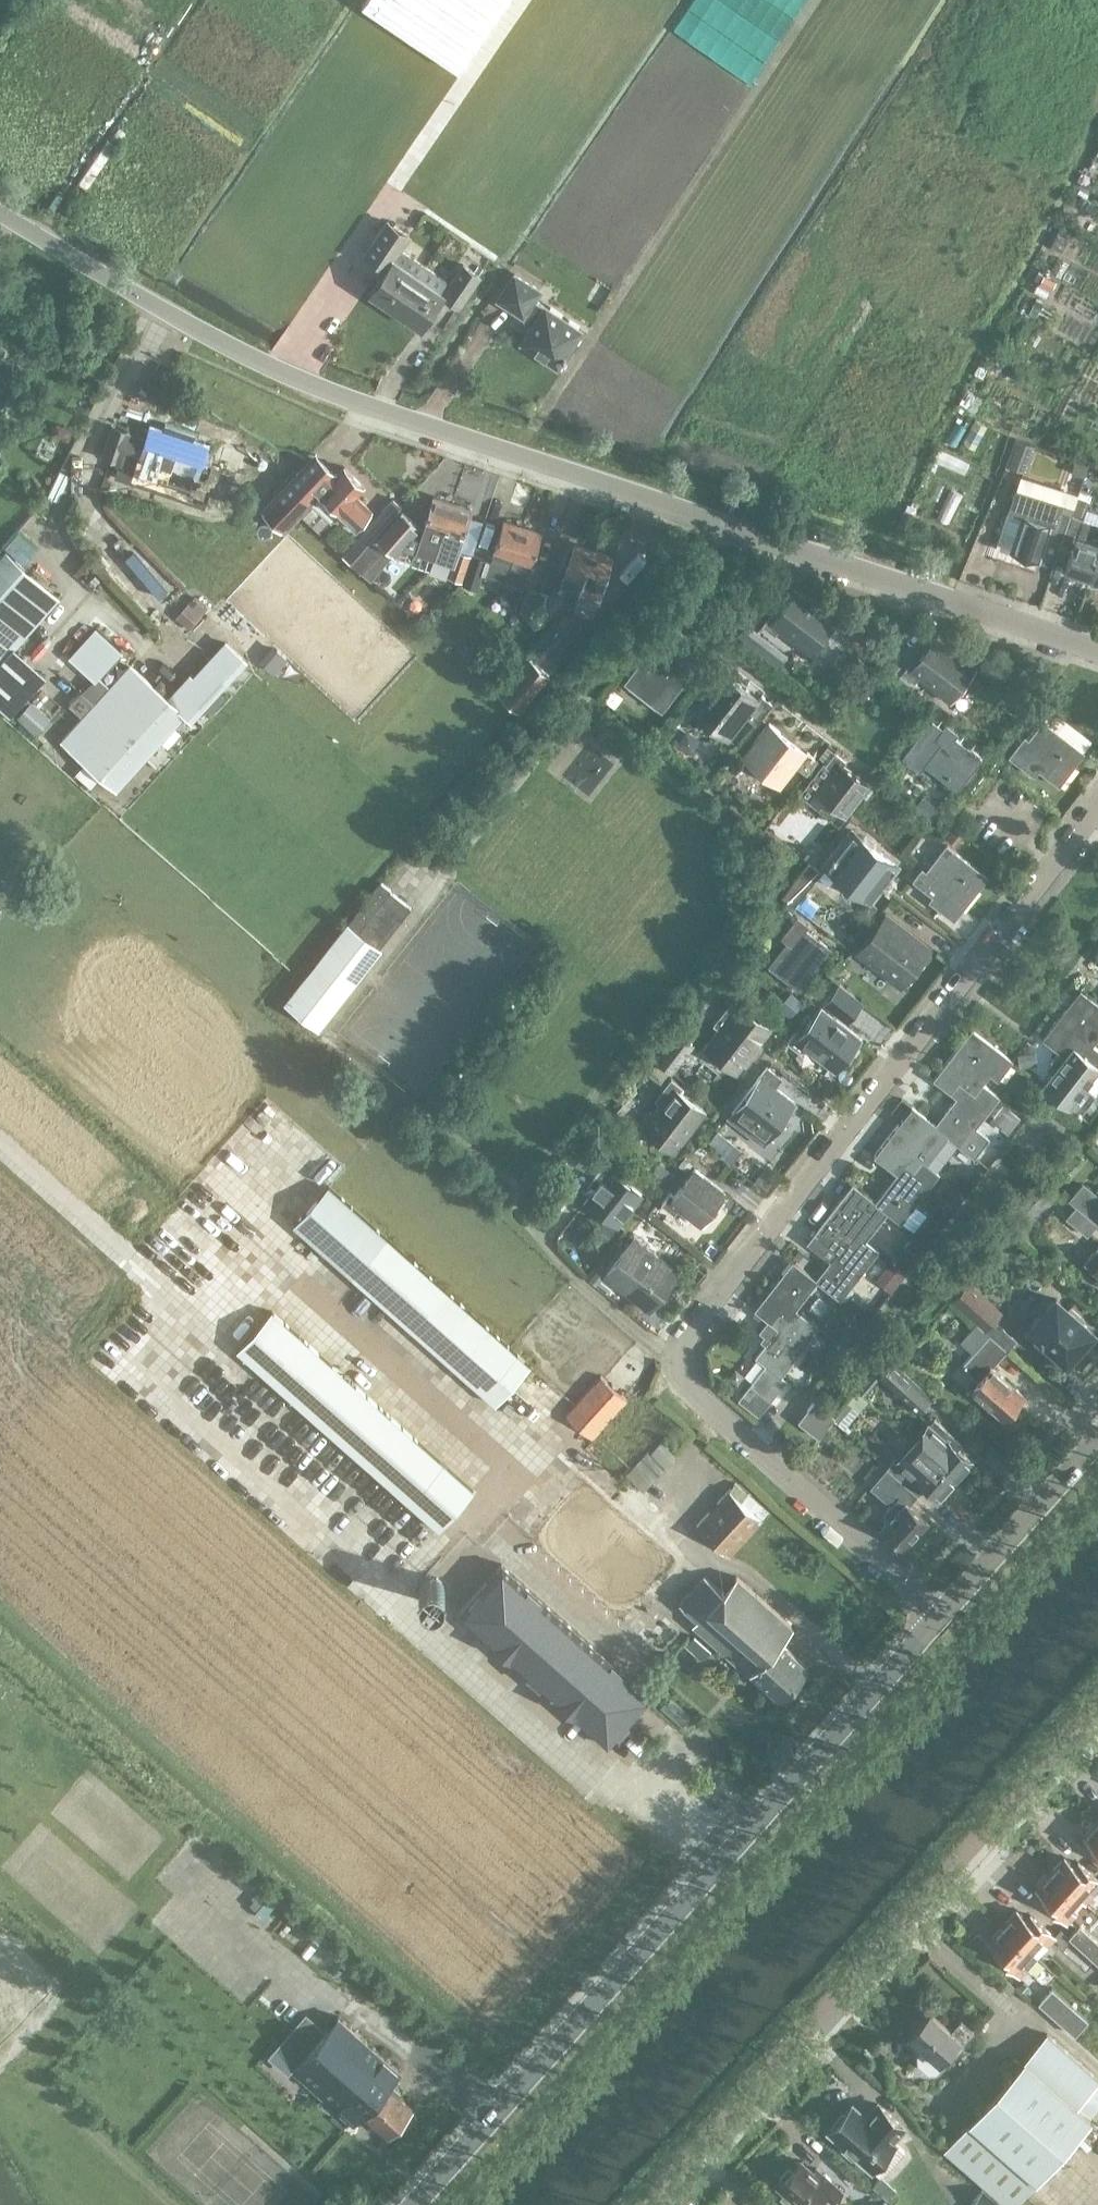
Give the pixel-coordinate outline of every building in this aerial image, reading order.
[(363,4),(461,71),(508,0),(365,0),(363,4)] [(389,221),(366,253),(391,270),(384,280),(381,278),(371,293),(384,302),(386,299),(397,307),(427,264),(401,247),(409,236),(389,221)] [(465,262),(460,270),(443,295),(454,303),(459,306),(481,272),(465,262)] [(427,264),(397,307),(410,315),(407,318),(421,328),(431,314),(426,310),(440,290),(448,279),(427,264)] [(582,330),(535,299),(541,290),(515,273),(499,298),(524,315),(525,313),(528,315),(530,324),(533,326),(522,342),(558,366),(564,357),(565,358),(567,355),(566,354),(582,330)] [(5,405),(18,368),(0,362),(0,403),(5,405)] [(140,465),(152,469),(149,478),(191,494),(195,484),(209,444),(152,425),(147,440),(130,434),(130,432),(113,426),(103,456),(139,468),(140,465)] [(316,453),(264,508),(286,530),(312,502),(331,520),(340,510),(356,526),(371,510),(356,495),(365,486),(344,466),(337,473),(316,453)] [(1081,489),(1090,462),(1071,455),(1061,482),(1081,489)] [(1062,545),(1080,496),(1021,477),(1010,510),(1023,515),(1012,551),(1040,559),(1046,540),(1049,541),(1062,545)] [(421,537),(417,548),(436,555),(440,543),(454,502),(435,496),(421,537)] [(1091,577),(1097,557),(1097,543),(1078,536),(1090,500),(1080,496),(1062,545),(1073,549),(1066,568),(1080,573),(1078,578),(1089,582),(1091,577)] [(440,543),(436,555),(454,561),(449,576),(463,581),(472,554),(458,549),(472,508),(454,502),(440,543)] [(372,539),(351,562),(361,571),(381,551),(383,548),(382,547),(384,545),(394,554),(403,543),(419,525),(401,509),(374,540),(372,539)] [(472,554),(463,581),(500,593),(505,580),(505,579),(509,568),(523,526),(504,520),(490,560),(472,554)] [(509,568),(505,579),(524,585),(528,574),(542,532),(523,526),(509,568)] [(575,543),(566,571),(558,569),(554,583),(561,585),(580,591),(594,549),(575,543)] [(612,555),(594,549),(580,591),(598,597),(612,555)] [(4,554),(0,559),(0,666),(57,600),(4,554)] [(726,577),(714,567),(704,581),(716,590),(726,577)] [(544,624),(550,608),(554,596),(540,591),(541,588),(528,583),(519,608),(533,612),(531,619),(544,624)] [(779,629),(801,646),(812,655),(837,622),(796,590),(777,616),(770,611),(760,624),(774,635),(779,629)] [(188,605),(178,616),(187,624),(197,613),(188,605)] [(688,639),(669,625),(624,682),(662,712),(697,666),(682,654),(681,655),(677,653),(688,639)] [(744,625),(738,634),(752,644),(758,636),(744,625)] [(110,686),(99,676),(122,650),(97,627),(70,657),(94,679),(88,685),(101,697),(62,740),(85,761),(85,760),(118,790),(185,715),(192,721),(232,677),(228,674),(243,657),(227,642),(194,678),(191,675),(169,700),(130,665),(110,686)] [(936,636),(915,664),(911,660),(902,671),(916,682),(919,678),(950,702),(976,668),(936,636)] [(705,646),(697,656),(710,665),(717,656),(705,646)] [(500,690),(520,708),(549,674),(530,657),(500,690)] [(722,682),(696,715),(731,742),(749,718),(759,726),(775,705),(765,697),(762,701),(736,680),(741,675),(727,665),(717,678),(722,682)] [(1025,691),(1021,696),(1022,701),(1027,705),(1033,697),(1025,691)] [(17,712),(37,731),(52,716),(32,697),(17,712)] [(926,710),(921,717),(928,722),(933,716),(926,710)] [(931,719),(903,756),(920,769),(925,763),(957,788),(981,757),(954,736),(957,732),(946,724),(943,728),(931,719)] [(1084,752),(1043,720),(1029,739),(1025,736),(1010,756),(1035,775),(1039,769),(1059,785),(1084,752)] [(781,785),(796,765),(807,773),(817,760),(807,752),(805,754),(780,734),(783,730),(771,721),(761,734),(767,738),(750,761),(781,785)] [(827,759),(802,791),(842,822),(872,784),(846,764),(849,759),(838,750),(829,761),(827,759)] [(1044,794),(1067,809),(1076,795),(1053,780),(1044,794)] [(933,804),(926,812),(934,818),(941,811),(933,804)] [(823,831),(800,806),(777,826),(800,851),(823,831)] [(957,827),(948,838),(956,844),(964,833),(957,827)] [(852,829),(825,863),(871,899),(898,865),(852,829)] [(988,876),(947,844),(926,870),(922,867),(913,879),(934,895),(930,900),(954,919),(988,876)] [(391,889),(380,881),(352,919),(384,943),(411,907),(390,891),(391,889)] [(931,950),(886,914),(856,952),(892,981),(897,975),(906,982),(931,950)] [(794,933),(778,954),(777,954),(768,965),(801,990),(810,979),(809,978),(832,948),(807,929),(810,925),(798,915),(788,928),(794,933)] [(349,925),(289,1002),(287,1001),(278,1013),(311,1038),(319,1026),(379,949),(349,925)] [(845,986),(855,974),(845,966),(835,979),(845,986)] [(838,984),(828,977),(822,986),(831,993),(838,984)] [(840,984),(825,1003),(849,1022),(864,1003),(840,984)] [(1059,1052),(1062,1054),(1071,1043),(1085,1054),(1093,1045),(1086,1039),(1097,1024),(1097,1003),(1083,991),(1045,1040),(1059,1052)] [(734,997),(713,1023),(719,1028),(704,1047),(736,1072),(772,1027),(734,997)] [(801,1052),(805,1046),(837,1071),(862,1039),(821,1006),(800,1032),(796,1029),(787,1041),(801,1052)] [(943,1070),(935,1080),(950,1092),(959,1082),(975,1095),(983,1084),(976,1079),(999,1051),(974,1031),(943,1070)] [(657,1060),(673,1072),(693,1046),(677,1033),(657,1060)] [(1059,1052),(1051,1063),(1059,1069),(1045,1087),(1070,1107),(1080,1114),(1096,1093),(1087,1085),(1097,1071),(1097,1049),(1093,1045),(1085,1054),(1071,1043),(1062,1054),(1059,1052)] [(767,1066),(731,1112),(734,1114),(754,1131),(758,1125),(771,1136),(796,1104),(773,1085),(780,1076),(767,1066)] [(668,1096),(652,1116),(650,1115),(642,1126),(675,1152),(706,1110),(682,1091),(684,1087),(672,1078),(662,1091),(668,1096)] [(823,1087),(826,1089),(831,1089),(833,1085),(833,1081),(829,1078),(825,1079),(822,1082),(823,1087)] [(957,1098),(936,1125),(962,1146),(992,1108),(1000,1098),(983,1084),(975,1095),(959,1082),(950,1092),(957,1098)] [(1018,1129),(1030,1104),(1019,1099),(1015,1107),(1002,1101),(994,1118),(1018,1129)] [(883,1146),(876,1156),(892,1169),(900,1159),(916,1172),(924,1162),(925,1163),(946,1136),(961,1147),(962,1146),(936,1125),(914,1108),(883,1146)] [(712,1133),(730,1146),(738,1135),(727,1128),(725,1130),(718,1125),(712,1133)] [(618,1225),(642,1193),(616,1172),(619,1168),(607,1159),(589,1182),(595,1187),(585,1199),(618,1225)] [(854,1184),(902,1223),(932,1185),(940,1175),(925,1163),(924,1162),(916,1172),(900,1159),(892,1169),(898,1173),(876,1201),(854,1184)] [(678,1169),(685,1175),(691,1167),(684,1161),(678,1169)] [(727,1194),(695,1170),(676,1195),(673,1193),(663,1206),(674,1215),(679,1208),(702,1226),(727,1194)] [(1084,1180),(1069,1197),(1079,1205),(1097,1223),(1097,1193),(1084,1180)] [(824,1222),(816,1232),(833,1245),(839,1236),(856,1248),(864,1238),(866,1239),(887,1212),(902,1224),(902,1223),(854,1184),(824,1222)] [(495,1402),(520,1374),(530,1363),(330,1186),(296,1225),(495,1402)] [(1068,1217),(1089,1235),(1097,1225),(1097,1223),(1079,1205),(1068,1217)] [(909,1239),(895,1256),(909,1267),(927,1244),(928,1242),(924,1238),(906,1224),(900,1232),(909,1239)] [(838,1250),(816,1278),(843,1299),(873,1261),(881,1252),(866,1239),(864,1238),(856,1248),(839,1236),(833,1245),(838,1250)] [(634,1237),(607,1272),(600,1266),(591,1279),(598,1284),(605,1274),(631,1294),(636,1288),(655,1302),(679,1271),(634,1237)] [(1084,1261),(1097,1273),(1097,1245),(1084,1261)] [(883,1277),(896,1286),(906,1272),(890,1260),(882,1270),(886,1273),(883,1277)] [(764,1299),(755,1309),(768,1320),(772,1323),(781,1312),(796,1324),(803,1316),(797,1310),(818,1283),(841,1301),(843,1299),(816,1278),(794,1261),(764,1299)] [(955,1299),(988,1328),(1002,1312),(970,1282),(955,1299)] [(1084,1317),(1071,1305),(1068,1308),(1056,1298),(1030,1327),(1042,1338),(1036,1344),(1049,1356),(1055,1350),(1067,1360),(1078,1347),(1080,1349),(1090,1337),(1088,1336),(1093,1331),(1081,1320),(1084,1317)] [(275,1312),(240,1351),(436,1529),(471,1491),(331,1364),(275,1312)] [(770,1338),(756,1355),(766,1363),(783,1376),(783,1375),(813,1338),(820,1329),(803,1316),(796,1324),(781,1312),(772,1323),(768,1320),(760,1330),(770,1338)] [(859,1333),(867,1322),(857,1313),(848,1325),(859,1333)] [(977,1380),(971,1387),(1004,1417),(1023,1396),(992,1368),(1008,1349),(990,1334),(976,1322),(960,1340),(974,1352),(963,1366),(968,1370),(967,1371),(977,1380)] [(892,1361),(878,1376),(918,1412),(932,1397),(892,1361)] [(766,1363),(756,1375),(777,1391),(786,1378),(783,1376),(766,1363)] [(602,1375),(567,1414),(593,1437),(628,1399),(602,1375)] [(756,1375),(739,1396),(760,1412),(777,1391),(756,1375)] [(835,1418),(814,1402),(799,1421),(821,1437),(835,1418)] [(928,1420),(911,1439),(956,1479),(973,1460),(928,1420)] [(956,1479),(911,1439),(909,1442),(912,1444),(902,1455),(899,1453),(892,1461),(886,1455),(881,1461),(887,1466),(913,1490),(922,1480),(941,1497),(956,1479)] [(647,1452),(627,1474),(626,1475),(644,1490),(676,1454),(662,1442),(650,1455),(647,1452)] [(913,1490),(887,1466),(870,1485),(892,1504),(884,1514),(890,1519),(883,1528),(905,1547),(929,1520),(910,1504),(918,1494),(913,1490)] [(731,1556),(763,1520),(742,1501),(749,1494),(736,1483),(698,1525),(731,1556)] [(502,1563),(459,1612),(608,1744),(651,1696),(502,1563)] [(781,1698),(809,1667),(780,1641),(794,1626),(738,1576),(724,1591),(706,1575),(682,1603),(699,1619),(694,1624),(750,1675),(752,1673),(781,1698)] [(702,1660),(711,1650),(695,1635),(686,1645),(702,1660)] [(684,1733),(697,1718),(671,1695),(658,1709),(684,1733)] [(1097,1818),(1084,1833),(1094,1843),(1091,1847),(1097,1853),(1097,1818)] [(1050,1871),(1079,1895),(1087,1885),(1094,1891),(1097,1887),(1097,1878),(1078,1860),(1075,1865),(1064,1855),(1050,1871)] [(1079,1895),(1050,1871),(1037,1886),(1047,1895),(1043,1900),(1067,1921),(1077,1911),(1070,1904),(1079,1895)] [(1003,1923),(1031,1948),(1040,1937),(1047,1943),(1054,1936),(1063,1945),(1060,1948),(1072,1959),(1076,1954),(1090,1967),(1096,1960),(1097,1962),(1097,1958),(1070,1934),(1069,1935),(1061,1928),(1055,1935),(1031,1913),(1027,1917),(1017,1908),(1003,1923)] [(1031,1948),(1003,1923),(989,1939),(1000,1948),(996,1952),(1020,1974),(1037,1955),(1030,1949),(1031,1948)] [(1070,1934),(1097,1958),(1097,1940),(1080,1923),(1070,1934)] [(1075,2034),(1089,2019),(1054,1987),(1040,2002),(1075,2034)] [(389,2135),(414,2107),(399,2094),(401,2091),(391,2082),(401,2070),(340,2016),(329,2028),(306,2007),(269,2050),(355,2123),(364,2113),(389,2135)] [(909,2032),(924,2046),(918,2053),(919,2060),(930,2070),(937,2069),(945,2061),(941,2057),(959,2036),(964,2040),(974,2029),(961,2017),(951,2027),(930,2009),(920,2019),(917,2019),(910,2027),(911,2031),(909,2032)] [(984,2184),(1008,2204),(1011,2204),(1097,2109),(1097,2078),(1048,2033),(945,2148),(984,2184)] [(878,2103),(871,2111),(862,2111),(852,2103),(829,2129),(844,2143),(841,2146),(852,2156),(855,2152),(872,2167),(895,2141),(892,2139),(904,2126),(878,2103)] [(779,2182),(789,2191),(783,2198),(790,2204),(805,2204),(807,2202),(810,2204),(817,2204),(827,2194),(837,2203),(846,2193),(834,2183),(833,2179),(826,2172),(822,2172),(816,2167),(813,2171),(800,2159),(779,2182)] [(882,2173),(875,2182),(890,2193),(897,2184),(882,2173)] [(983,2189),(971,2202),(975,2204),(1000,2204),(983,2189)]
